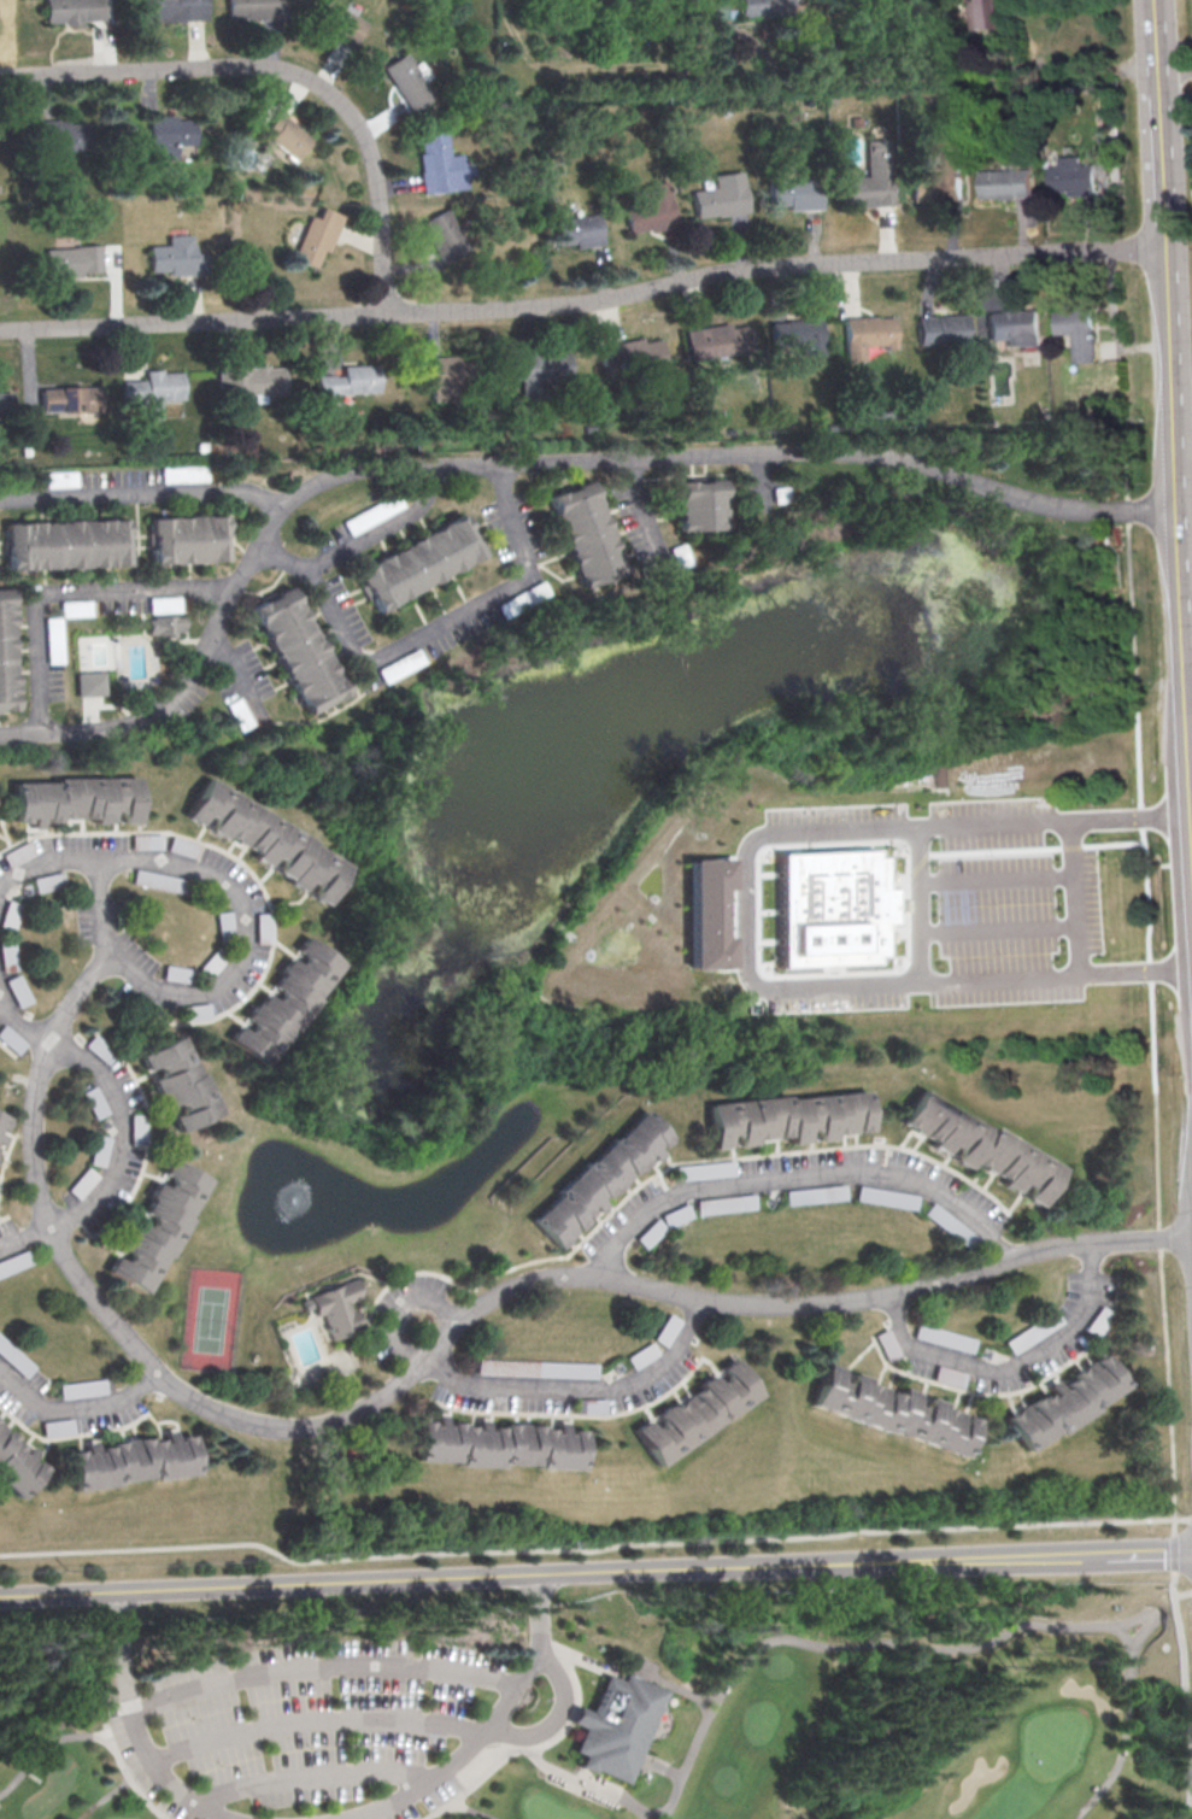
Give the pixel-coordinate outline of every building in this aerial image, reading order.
[(48,22),(47,0),(104,0),(105,19),(48,22)] [(162,18),(160,0),(209,0),(210,16),(162,18)] [(228,18),(228,0),(287,0),(287,17),(228,18)] [(315,20),(326,0),(332,0),(368,23),(352,48),(328,34),(329,30),(315,20)] [(735,18),(735,0),(789,0),(789,17),(735,18)] [(971,28),(970,0),(996,0),(997,25),(971,28)] [(386,64),(406,49),(419,69),(427,64),(433,75),(427,80),(436,94),(416,108),(405,94),(399,98),(392,87),(398,83),(386,64)] [(280,111),(313,137),(298,158),(264,131),(280,111)] [(148,117),(154,117),(154,112),(177,112),(177,117),(192,117),(192,145),(172,145),(172,159),(148,159),(148,117)] [(43,117),(70,117),(70,123),(89,123),(89,136),(84,136),(84,148),(45,149),(43,117)] [(418,136),(445,131),(448,153),(463,152),(469,188),(424,195),(418,154),(422,153),(418,136)] [(917,171),(943,171),(943,152),(959,151),(961,198),(917,198),(917,171)] [(838,205),(838,175),(864,175),(864,154),(891,153),(892,204),(838,205)] [(1047,163),(1056,163),(1056,154),(1081,154),(1081,163),(1092,163),(1092,194),(1047,194),(1047,163)] [(976,169),(1027,168),(1028,195),(976,196),(976,169)] [(691,189),(715,186),(714,172),(740,169),(746,210),(695,218),(691,189)] [(765,180),(817,177),(818,206),(767,209),(765,180)] [(618,205),(641,199),(638,186),(660,178),(673,218),(626,231),(618,205)] [(321,206),(342,216),(327,252),(322,251),(315,268),(292,258),(310,216),(316,218),(321,206)] [(427,221),(448,210),(468,247),(440,260),(428,237),(434,235),(427,221)] [(553,217),(598,212),(601,243),(572,247),(571,240),(556,241),(553,217)] [(149,271),(148,246),(168,245),(166,234),(194,233),(194,252),(210,251),(210,274),(169,275),(168,270),(149,271)] [(45,247),(76,247),(76,243),(101,242),(102,278),(74,280),(74,270),(45,271),(45,247)] [(1053,309),(1090,306),(1093,358),(1073,359),(1071,330),(1055,331),(1053,309)] [(986,311),(1035,307),(1038,342),(1006,345),(1006,336),(988,338),(986,311)] [(915,316),(967,313),(968,340),(916,342),(915,316)] [(840,316),(892,315),(892,346),(840,347),(840,316)] [(770,318),(818,317),(820,353),(797,353),(797,346),(770,346),(770,318)] [(683,330),(729,321),(730,325),(745,323),(750,347),(712,354),(711,348),(688,353),(683,330)] [(597,346),(642,336),(642,340),(663,335),(668,354),(648,359),(650,365),(622,371),(620,360),(600,365),(597,346)] [(510,356),(534,354),(534,350),(550,348),(550,353),(574,353),(575,376),(511,379),(510,356)] [(429,356),(458,354),(458,359),(476,359),(477,392),(459,393),(459,399),(430,400),(429,356)] [(218,362),(269,363),(269,366),(286,366),(286,392),(268,392),(268,404),(251,404),(251,392),(245,392),(245,385),(218,385),(218,362)] [(316,375),(342,374),(342,364),(380,364),(380,391),(316,392),(316,375)] [(122,380),(145,379),(145,369),(162,369),(162,371),(181,370),(182,399),(159,400),(160,417),(137,418),(136,400),(123,401),(122,380)] [(40,387),(60,387),(60,383),(84,382),(84,386),(100,385),(101,413),(58,415),(57,410),(41,410),(40,387)] [(13,418),(0,419),(0,390),(13,389),(13,418)] [(207,466),(162,467),(162,482),(207,481),(207,466)] [(46,472),(46,487),(77,486),(76,471),(46,472)] [(552,495),(593,480),(626,567),(585,582),(552,495)] [(679,481),(724,480),(727,529),(681,530),(679,481)] [(404,507),(398,494),(344,519),(350,533),(404,507)] [(154,515),(229,512),(231,559),(155,562),(154,515)] [(359,569),(462,516),(483,558),(381,611),(359,569)] [(7,522),(130,518),(131,565),(8,569),(7,522)] [(549,595),(545,581),(530,586),(533,599),(549,595)] [(256,606),(295,587),(347,691),(307,710),(256,606)] [(20,709),(0,709),(0,590),(17,589),(20,709)] [(151,611),(180,610),(180,597),(150,597),(151,611)] [(62,616),(92,615),(92,600),(61,602),(62,616)] [(149,635),(148,621),(155,621),(155,617),(178,616),(178,617),(188,617),(188,633),(176,633),(176,635),(176,639),(164,639),(164,635),(149,635)] [(60,617),(46,618),(47,646),(61,646),(60,617)] [(104,671),(76,672),(77,696),(105,695),(104,671)] [(253,724),(240,697),(227,703),(240,731),(253,724)] [(955,786),(933,787),(932,764),(953,763),(955,786)] [(16,822),(14,781),(55,780),(55,778),(135,776),(136,822),(121,822),(121,818),(121,811),(116,811),(112,811),(108,812),(108,817),(108,822),(93,822),(93,817),(82,817),(77,817),(74,817),(70,817),(57,817),(58,821),(45,821),(45,818),(42,818),(41,818),(41,827),(36,827),(33,827),(30,828),(29,818),(27,818),(25,818),(25,822),(16,822)] [(183,816),(207,778),(312,840),(311,843),(347,864),(324,904),(310,896),(311,892),(313,888),(310,886),(307,885),(304,882),(301,887),(300,890),(286,881),(287,878),(275,872),(277,868),(280,864),(276,862),(271,859),(269,857),(266,862),(264,864),(251,856),(253,852),(243,846),(240,844),(236,843),(233,840),(223,834),(221,838),(206,829),(209,826),(211,822),(207,820),(205,818),(201,816),(200,821),(198,825),(183,816)] [(778,967),(875,964),(875,956),(883,956),(882,924),(891,924),(890,887),(880,888),(879,856),(871,856),(871,849),(774,853),(778,967)] [(687,859),(691,969),(732,968),(731,935),(722,936),(720,889),(729,889),(727,857),(687,859)] [(48,875),(51,888),(64,885),(60,872),(48,875)] [(20,903),(5,900),(0,924),(0,928),(14,930),(20,903)] [(216,912),(217,933),(231,932),(230,911),(216,912)] [(255,943),(270,943),(271,913),(256,913),(255,943)] [(225,1038),(235,1025),(237,1027),(242,1031),(243,1027),(246,1025),(248,1022),(246,1020),(241,1016),(252,1003),(254,1005),(264,993),(268,996),(272,999),(274,996),(276,993),(278,990),(275,987),(271,984),(280,973),(277,970),(288,957),(292,960),(295,963),(298,960),(299,957),(301,953),(298,951),(294,949),(304,935),(340,963),(262,1066),(225,1038)] [(14,939),(0,940),(0,959),(1,970),(16,969),(14,939)] [(197,968),(207,978),(225,959),(215,950),(197,968)] [(162,979),(187,982),(190,968),(164,965),(162,979)] [(31,1001),(18,973),(5,980),(18,1007),(31,1001)] [(179,1020),(209,1016),(207,1002),(177,1007),(179,1020)] [(177,1131),(170,1115),(175,1113),(178,1111),(177,1108),(175,1104),(174,1101),(169,1103),(165,1105),(158,1091),(155,1092),(149,1079),(153,1076),(155,1075),(154,1072),(153,1068),(151,1064),(148,1067),(143,1068),(137,1055),(178,1034),(196,1073),(199,1072),(218,1110),(177,1131)] [(82,1091),(94,1118),(108,1112),(95,1085),(82,1091)] [(990,1128),(992,1126),(1061,1167),(1038,1205),(1022,1196),(1024,1192),(1027,1187),(1024,1186),(1022,1185),(1020,1184),(1017,1189),(1015,1191),(999,1183),(1002,1178),(996,1174),(988,1170),(982,1167),(976,1163),(973,1161),(968,1167),(953,1158),(955,1155),(957,1151),(955,1150),(952,1148),(950,1146),(947,1150),(945,1154),(929,1144),(930,1140),(923,1137),(918,1133),(914,1131),(908,1127),(900,1122),(921,1089),(990,1128)] [(706,1103),(786,1095),(787,1098),(869,1090),(873,1129),(857,1131),(853,1132),(849,1132),(844,1133),(835,1133),(836,1139),(818,1140),(817,1136),(817,1131),(815,1131),(810,1132),(806,1132),(808,1137),(808,1142),(789,1144),(788,1136),(780,1137),(775,1137),(770,1138),(765,1138),(754,1139),(756,1144),(738,1145),(738,1140),(736,1136),(734,1136),(729,1136),(727,1137),(727,1142),(728,1146),(711,1148),(706,1103)] [(640,1109),(668,1137),(660,1145),(658,1146),(657,1144),(653,1146),(660,1154),(659,1155),(656,1160),(653,1161),(646,1154),(642,1156),(646,1160),(644,1161),(636,1168),(635,1167),(629,1172),(627,1174),(622,1179),(618,1183),(609,1192),(606,1190),(600,1197),(599,1198),(595,1195),(593,1197),(600,1205),(599,1207),(595,1209),(593,1213),(586,1205),(582,1208),(586,1211),(583,1213),(579,1219),(581,1220),(572,1227),(570,1231),(565,1236),(562,1239),(552,1249),(523,1219),(550,1192),(547,1190),(580,1160),(581,1162),(609,1136),(611,1138),(640,1109)] [(130,1143),(145,1143),(144,1114),(130,1114),(130,1143)] [(104,1166),(110,1137),(95,1134),(89,1163),(104,1166)] [(105,1271),(113,1256),(117,1258),(122,1261),(123,1258),(124,1255),(127,1251),(123,1249),(119,1246),(128,1231),(130,1233),(137,1220),(141,1222),(146,1225),(147,1222),(148,1219),(151,1216),(146,1214),(142,1211),(149,1198),(147,1196),(155,1181),(159,1184),(164,1186),(165,1184),(166,1180),(169,1177),(165,1174),(160,1172),(169,1157),(207,1179),(187,1216),(189,1217),(166,1257),(164,1256),(143,1292),(105,1271)] [(68,1189),(79,1199),(98,1176),(87,1167),(68,1189)] [(789,1206),(848,1197),(846,1183),(787,1191),(789,1206)] [(917,1209),(919,1194),(860,1185),(857,1200),(917,1209)] [(696,1200),(698,1215),(758,1208),(756,1193),(696,1200)] [(307,1293),(353,1277),(360,1295),(346,1301),(357,1330),(325,1342),(307,1293)] [(976,1336),(917,1325),(914,1339),(973,1351),(976,1336)] [(1102,1352),(1123,1385),(1093,1406),(1096,1409),(1058,1433),(1056,1430),(1023,1451),(1003,1419),(1011,1413),(1015,1410),(1026,1403),(1029,1401),(1045,1390),(1050,1387),(1056,1383),(1059,1380),(1078,1369),(1081,1367),(1091,1361),(1093,1359),(1102,1352)] [(759,1392),(659,1463),(635,1430),(647,1420),(648,1422),(652,1426),(654,1424),(658,1421),(659,1420),(657,1416),(656,1414),(670,1404),(673,1406),(676,1403),(680,1401),(691,1392),(695,1390),(699,1386),(698,1385),(712,1374),(715,1377),(717,1380),(720,1379),(723,1377),(726,1374),(723,1371),(721,1367),(734,1359),(759,1392)] [(595,1363),(535,1361),(535,1375),(595,1377),(595,1363)] [(975,1418),(962,1455),(889,1428),(888,1433),(810,1403),(826,1362),(841,1368),(845,1369),(849,1371),(851,1372),(867,1378),(865,1380),(877,1385),(881,1386),(885,1387),(887,1389),(899,1393),(902,1385),(918,1392),(917,1396),(918,1397),(921,1397),(922,1398),(924,1398),(926,1400),(928,1395),(943,1401),(941,1406),(950,1408),(956,1410),(963,1413),(967,1414),(975,1418)] [(60,1398),(105,1394),(104,1379),(59,1383),(60,1398)] [(605,1398),(576,1398),(575,1413),(605,1413),(605,1398)] [(583,1428),(581,1469),(538,1468),(538,1463),(503,1463),(501,1466),(459,1465),(459,1461),(417,1460),(419,1420),(430,1421),(431,1421),(431,1425),(435,1425),(436,1414),(438,1414),(444,1414),(446,1414),(446,1425),(448,1425),(450,1421),(451,1421),(463,1422),(463,1425),(471,1425),(472,1425),(472,1430),(477,1430),(477,1419),(480,1419),(485,1419),(487,1419),(487,1430),(489,1430),(491,1426),(492,1426),(501,1426),(501,1422),(516,1424),(519,1424),(525,1424),(528,1424),(541,1424),(541,1427),(551,1427),(552,1427),(552,1432),(554,1432),(556,1421),(558,1421),(563,1421),(565,1421),(565,1432),(569,1432),(569,1428),(570,1428),(583,1428)] [(44,1435),(74,1433),(73,1419),(43,1421),(44,1435)] [(19,1497),(0,1480),(0,1422),(5,1427),(8,1431),(18,1438),(16,1442),(20,1445),(23,1448),(20,1450),(23,1453),(30,1445),(33,1448),(35,1450),(37,1451),(30,1460),(34,1463),(36,1460),(39,1461),(46,1468),(19,1497)] [(190,1434),(195,1474),(152,1480),(151,1477),(117,1481),(118,1485),(75,1491),(69,1450),(78,1449),(82,1449),(82,1453),(86,1451),(86,1448),(88,1448),(93,1447),(96,1447),(96,1451),(100,1450),(99,1447),(102,1445),(110,1444),(108,1442),(122,1440),(125,1439),(130,1439),(136,1438),(148,1437),(148,1439),(157,1438),(160,1438),(160,1442),(164,1440),(164,1437),(166,1437),(171,1437),(175,1436),(175,1439),(178,1439),(177,1436),(181,1436),(190,1434)] [(606,1674),(624,1680),(627,1672),(668,1691),(627,1786),(577,1767),(582,1756),(574,1751),(606,1674)]
